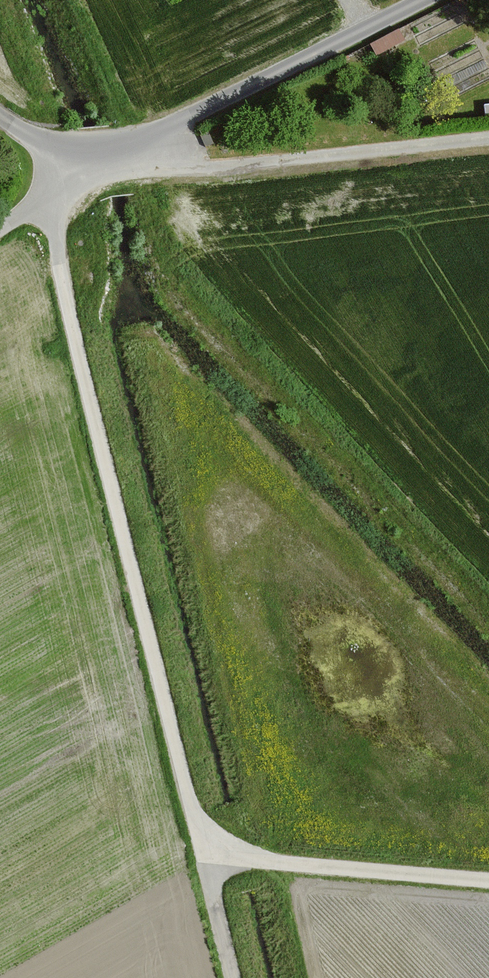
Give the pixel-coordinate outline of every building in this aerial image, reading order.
[(372,35),(375,48),(409,39),(405,26),(372,35)]
